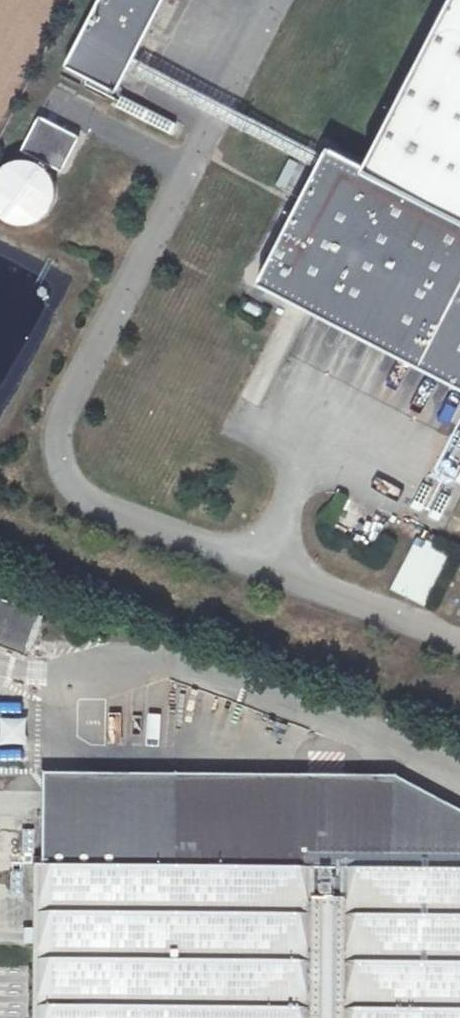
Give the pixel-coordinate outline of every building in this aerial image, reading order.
[(66,65),(66,66),(67,67),(116,92),(117,92),(118,91),(165,0),(99,0),(66,65)] [(366,165),(329,146),(259,282),(459,386),(459,0),(450,0),(366,165)] [(61,172),(62,172),(80,138),(40,118),(22,152),(61,172)] [(34,161),(21,159),(9,163),(0,170),(0,213),(3,217),(14,223),(27,224),(39,221),(49,213),(55,201),(56,189),(53,177),(45,167),(34,161)] [(435,484),(459,489),(459,485),(459,478),(437,474),(435,484)] [(427,485),(419,511),(446,519),(454,494),(427,485)] [(356,536),(377,541),(383,515),(362,509),(356,536)] [(391,589),(428,608),(455,554),(418,535),(391,589)] [(0,598),(0,644),(26,653),(40,613),(0,598)] [(23,711),(23,701),(0,702),(0,712),(23,711)] [(26,714),(0,716),(0,743),(28,741),(26,714)] [(24,761),(24,747),(0,748),(0,761),(24,761)] [(459,871),(459,813),(392,778),(43,775),(43,795),(0,795),(0,951),(31,952),(32,867),(459,871)] [(32,867),(31,952),(31,1017),(459,1017),(459,871),(32,867)]
